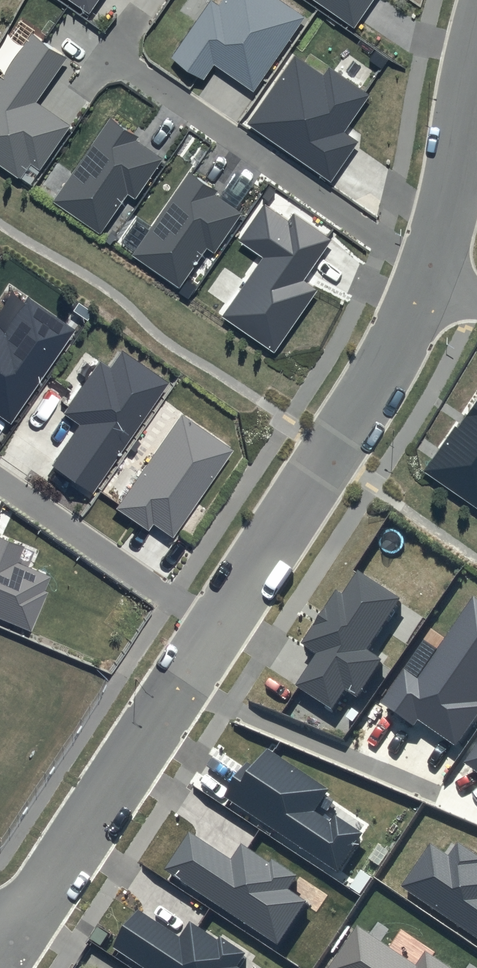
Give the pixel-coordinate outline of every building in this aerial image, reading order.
[(90,14),(99,0),(70,0),(90,14)] [(279,0),(224,0),(220,6),(211,0),(172,58),(205,80),(215,66),(253,91),(304,17),(279,0)] [(354,27),(372,0),(314,0),(354,27)] [(32,33),(0,80),(0,162),(31,183),(70,125),(37,102),(68,57),(32,33)] [(371,95),(330,67),(323,76),(294,55),(246,124),(330,181),(358,141),(345,133),(371,95)] [(139,137),(112,118),(55,201),(100,232),(126,194),(135,200),(163,159),(136,141),(139,137)] [(219,191),(191,172),(134,256),(180,286),(206,248),(215,254),(242,214),(216,196),(219,191)] [(333,239),(294,213),(289,221),(264,204),(239,241),(263,257),(222,317),(274,352),(317,289),(304,281),(333,239)] [(29,295),(4,331),(0,328),(0,417),(11,425),(78,329),(29,295)] [(168,382),(122,351),(111,368),(100,361),(64,413),(80,424),(52,466),(92,493),(168,382)] [(458,428),(455,426),(424,471),(476,507),(476,401),(458,428)] [(234,450),(182,414),(116,509),(148,531),(152,525),(173,539),(234,450)] [(0,536),(0,618),(32,631),(48,592),(45,591),(51,577),(17,563),(24,546),(0,536)] [(401,597),(357,569),(342,592),(336,588),(301,643),(316,653),(296,685),(331,708),(344,688),(356,696),(381,658),(367,649),(401,597)] [(473,597),(418,677),(404,667),(379,702),(413,725),(417,719),(455,746),(476,714),(476,700),(476,600),(473,597)] [(465,763),(476,772),(476,745),(465,763)] [(330,788),(268,746),(252,769),(248,766),(226,797),(338,872),(364,832),(334,812),(329,820),(315,811),(330,788)] [(231,861),(189,833),(165,869),(278,944),(307,901),(289,889),(298,876),(271,858),(268,862),(241,845),(231,861)] [(430,843),(401,885),(476,937),(476,856),(457,842),(448,855),(430,843)] [(139,911),(114,947),(144,967),(241,967),(236,965),(244,953),(219,936),(216,940),(189,922),(179,937),(139,911)] [(356,926),(327,967),(452,967),(425,950),(415,965),(356,926)]
